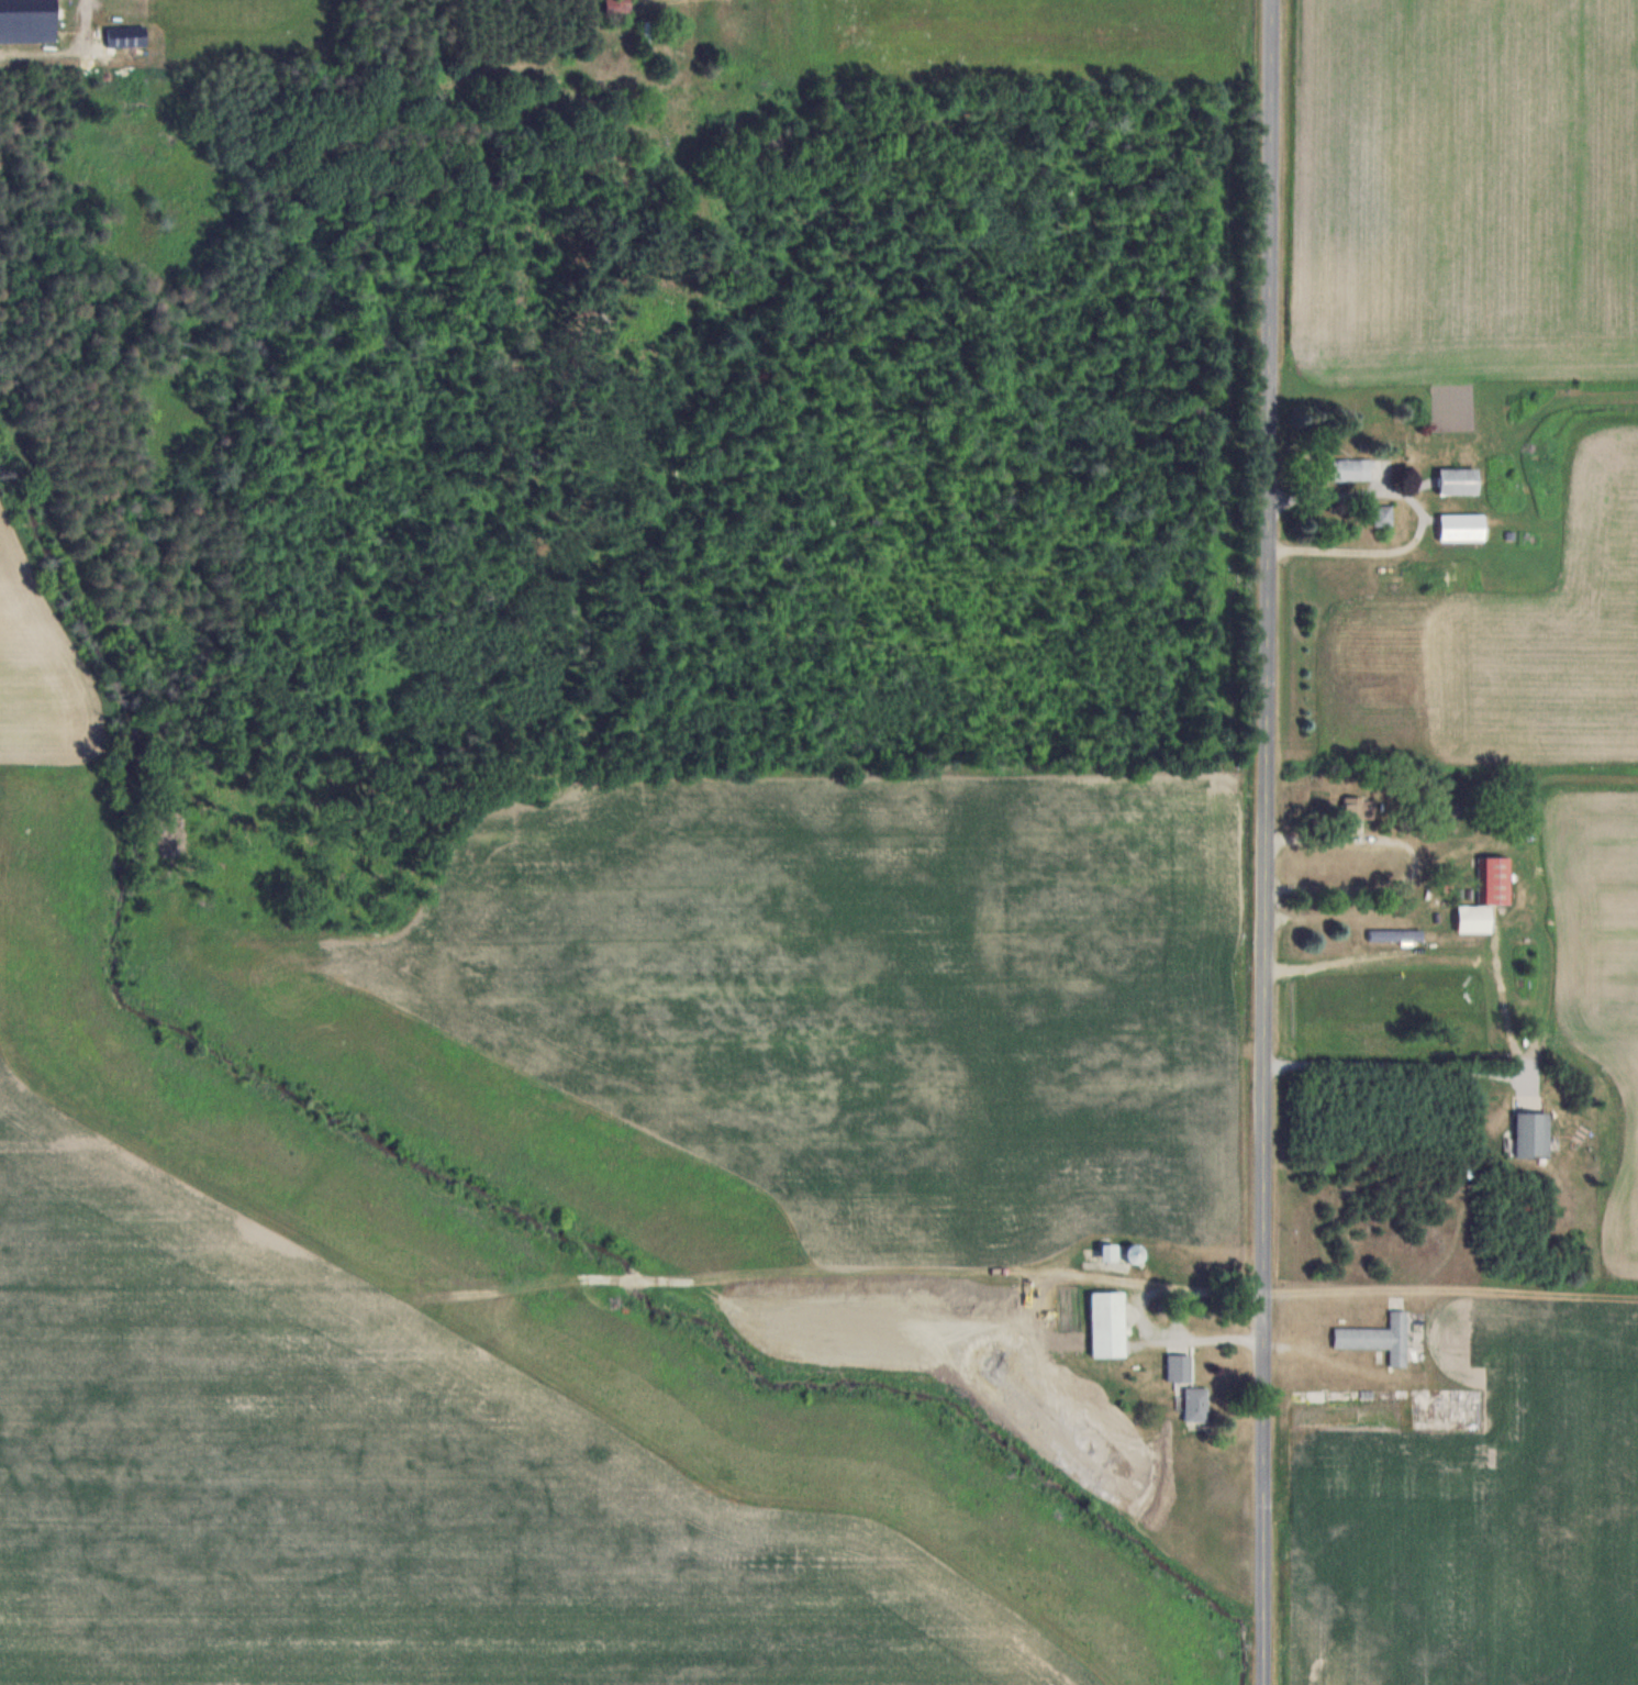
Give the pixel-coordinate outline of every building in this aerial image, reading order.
[(605,17),(631,17),(631,0),(605,0),(605,17)] [(1373,460),(1332,460),(1332,481),(1373,481),(1373,460)] [(1440,495),(1479,495),(1479,469),(1440,469),(1440,495)] [(1394,506),(1375,506),(1375,526),(1394,526),(1394,506)] [(1486,515),(1441,515),(1441,542),(1486,542),(1486,515)] [(1345,822),(1366,822),(1366,797),(1345,797),(1345,822)] [(1493,933),(1493,904),(1511,904),(1511,856),(1486,856),(1486,906),(1459,906),(1459,933),(1493,933)] [(1380,929),(1380,942),(1424,942),(1424,929),(1380,929)] [(1517,1157),(1550,1157),(1550,1112),(1517,1112),(1517,1157)] [(1127,1248),(1129,1263),(1143,1261),(1140,1246),(1127,1248)] [(1126,1357),(1126,1292),(1092,1292),(1092,1357),(1126,1357)] [(1390,1348),(1390,1366),(1408,1366),(1408,1310),(1390,1310),(1390,1328),(1334,1327),(1334,1348),(1390,1348)] [(1192,1385),(1192,1355),(1168,1355),(1168,1385),(1192,1385)] [(1208,1423),(1208,1388),(1185,1388),(1185,1423),(1208,1423)]
